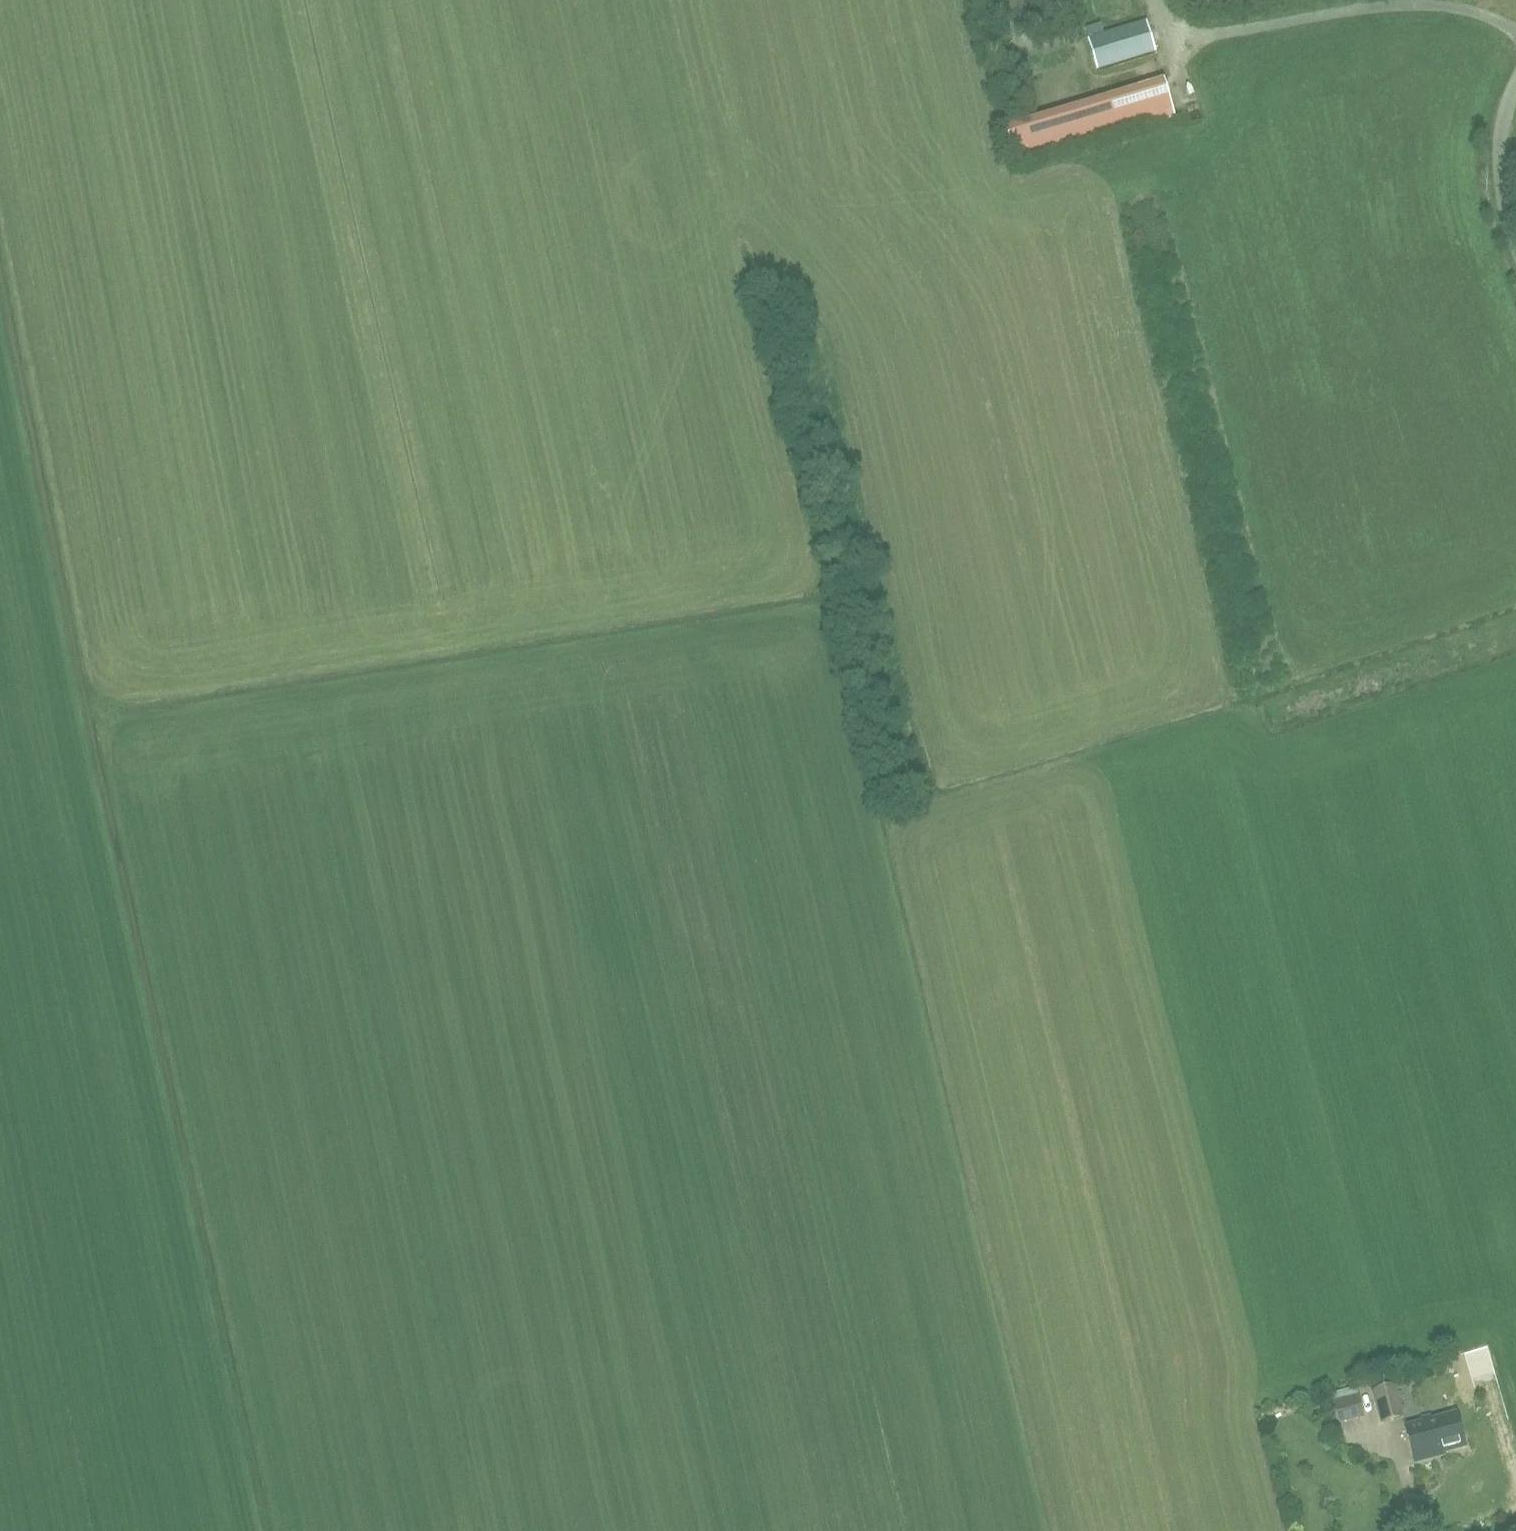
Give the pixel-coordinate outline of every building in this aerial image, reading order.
[(1098,69),(1155,52),(1146,21),(1088,39),(1098,69)] [(1175,118),(1165,85),(1008,131),(1018,165),(1175,118)] [(1381,1424),(1406,1418),(1397,1385),(1372,1392),(1381,1424)] [(1340,1424),(1365,1418),(1359,1395),(1334,1401),(1340,1424)] [(1434,1454),(1465,1445),(1457,1414),(1405,1428),(1414,1461),(1434,1455),(1434,1454)]
